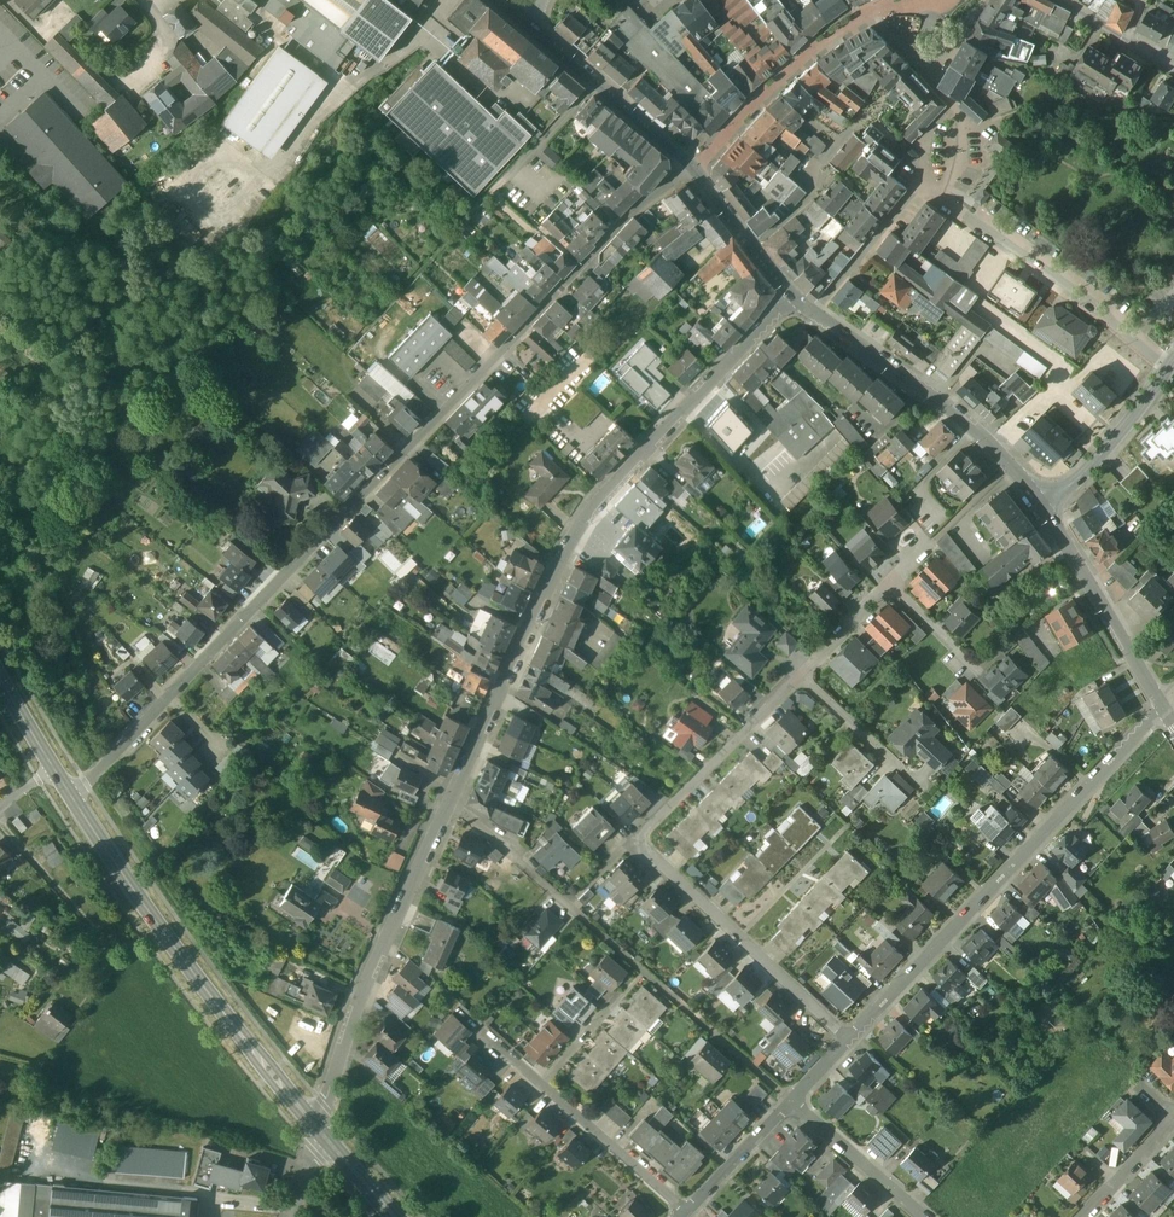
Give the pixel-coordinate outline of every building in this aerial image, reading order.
[(15,1),(33,19),(52,0),(15,0),(15,1)] [(216,9),(224,0),(206,0),(216,9)] [(215,10),(244,33),(253,23),(246,17),(257,3),(253,0),(224,0),(216,9),(215,10)] [(300,0),(253,0),(257,3),(286,25),(304,3),(300,0)] [(304,3),(343,33),(354,42),(377,59),(410,18),(410,17),(421,0),(300,0),(304,3)] [(447,19),(464,34),(468,30),(474,35),(456,57),(496,90),(503,83),(499,80),(505,73),(507,70),(534,93),(535,92),(541,97),(549,88),(563,71),(479,0),(463,0),(447,19)] [(672,11),(690,33),(690,34),(696,41),(704,50),(711,43),(705,34),(717,24),(712,17),(698,0),(687,0),(672,11)] [(712,17),(712,18),(716,14),(716,13),(715,8),(716,7),(715,1),(714,0),(698,0),(712,17)] [(746,0),(724,0),(724,1),(725,6),(724,7),(725,13),(730,15),(731,15),(733,16),(735,19),(740,21),(745,23),(746,23),(757,15),(746,0)] [(757,15),(766,26),(776,38),(788,27),(794,22),(777,0),(746,0),(757,15)] [(804,7),(803,8),(806,12),(814,5),(813,5),(811,2),(812,2),(810,0),(798,0),(804,7)] [(813,5),(814,5),(827,22),(848,7),(842,0),(819,0),(813,5)] [(991,2),(1008,12),(1012,5),(1015,0),(992,0),(991,2)] [(1045,0),(1028,0),(1028,3),(1046,13),(1050,15),(1055,4),(1045,0)] [(201,1),(188,15),(195,25),(198,24),(211,9),(201,1)] [(1008,12),(991,2),(980,19),(997,28),(1003,19),(1008,12)] [(1133,11),(1117,2),(1110,17),(1107,24),(1122,33),(1133,11)] [(343,33),(304,3),(286,25),(283,29),(322,60),(343,33)] [(574,3),(564,12),(567,15),(568,14),(571,17),(575,13),(579,8),(574,3)] [(1046,13),(1028,3),(1023,11),(1024,12),(1020,18),(1039,29),(1046,13)] [(180,4),(163,16),(179,37),(195,25),(188,15),(180,4)] [(1055,4),(1050,15),(1066,22),(1071,12),(1055,4)] [(1172,10),(1162,4),(1158,11),(1168,17),(1172,10)] [(806,12),(794,22),(801,30),(808,38),(827,22),(814,5),(806,12)] [(1023,11),(1012,5),(1008,12),(1015,15),(1020,18),(1024,12),(1023,11)] [(109,16),(99,26),(100,26),(114,41),(134,21),(119,6),(109,16)] [(670,52),(650,31),(651,30),(639,18),(627,6),(607,28),(607,29),(608,28),(630,50),(629,52),(659,82),(658,82),(674,98),(673,100),(681,107),(681,108),(670,119),(670,120),(686,134),(687,134),(692,138),(700,130),(703,133),(703,132),(706,134),(708,136),(709,136),(710,135),(729,114),(718,102),(717,103),(716,101),(670,52)] [(592,20),(579,8),(575,13),(588,25),(592,20)] [(87,23),(87,24),(95,32),(100,26),(99,26),(109,16),(102,9),(87,23)] [(214,11),(211,9),(198,24),(225,46),(239,57),(249,65),(261,49),(214,11)] [(1110,17),(1098,10),(1094,17),(1107,24),(1110,17)] [(1165,23),(1168,24),(1167,25),(1173,29),(1173,28),(1173,11),(1172,10),(1168,17),(1165,23)] [(690,33),(672,11),(651,30),(650,31),(670,52),(683,40),(690,34),(690,33)] [(1015,15),(1008,12),(1003,19),(1011,22),(1015,15)] [(87,23),(77,13),(56,34),(66,44),(87,24),(87,23)] [(1066,22),(1046,13),(1039,29),(1058,39),(1065,25),(1066,22)] [(1165,23),(1148,13),(1138,30),(1157,42),(1167,25),(1168,24),(1165,23)] [(571,17),(568,14),(567,15),(554,29),(572,44),(585,28),(571,17)] [(1011,22),(1003,19),(997,28),(1000,29),(1012,34),(1016,25),(1011,22)] [(801,30),(794,22),(788,27),(802,43),(808,38),(801,30)] [(1000,32),(978,22),(971,34),(972,35),(991,47),(992,46),(996,38),(1000,32)] [(737,30),(732,28),(731,27),(729,26),(727,24),(721,29),(738,49),(751,39),(745,36),(742,32),(737,30)] [(1033,33),(1016,25),(1012,34),(1029,41),(1033,33)] [(1073,29),(1065,25),(1058,39),(1065,44),(1073,29)] [(776,38),(766,26),(760,30),(761,30),(760,31),(761,31),(761,36),(762,37),(762,42),(765,45),(766,46),(765,47),(776,60),(780,57),(782,57),(784,59),(789,55),(776,38)] [(788,27),(776,38),(789,55),(802,43),(788,27)] [(887,44),(870,27),(834,49),(852,72),(858,67),(861,65),(864,63),(887,44)] [(630,50),(608,28),(607,29),(597,41),(599,43),(600,43),(613,54),(620,47),(627,54),(629,52),(630,50)] [(256,35),(256,33),(256,31),(255,30),(253,29),(252,29),(250,29),(249,30),(248,31),(247,33),(248,35),(249,36),(250,37),(252,37),(254,37),(255,36),(256,35)] [(1015,37),(1000,32),(996,38),(1012,45),(1015,37)] [(354,42),(343,33),(322,60),(333,68),(354,42)] [(66,44),(56,34),(43,46),(105,108),(118,97),(66,44)] [(744,97),(714,63),(714,62),(704,50),(696,41),(690,34),(683,40),(715,78),(710,82),(718,90),(722,95),(734,108),(744,97)] [(989,55),(997,57),(999,50),(992,46),(991,47),(972,35),(968,42),(988,54),(989,55)] [(203,68),(179,37),(173,52),(175,55),(182,63),(188,71),(193,77),(203,68)] [(768,66),(760,56),(761,56),(758,52),(752,45),(751,39),(738,49),(744,57),(744,58),(756,73),(762,80),(763,79),(766,76),(766,75),(763,72),(764,71),(767,68),(767,67),(768,66)] [(761,50),(765,47),(766,46),(765,45),(760,48),(759,49),(751,39),(752,45),(758,52),(761,50)] [(967,41),(953,64),(973,78),(978,70),(988,54),(968,42),(967,41)] [(1035,45),(1023,41),(1020,54),(1030,56),(1035,45)] [(599,43),(587,58),(600,69),(613,54),(600,43),(599,43)] [(907,63),(887,44),(864,63),(872,71),(879,77),(879,78),(887,86),(891,90),(911,68),(907,63)] [(225,46),(216,57),(227,70),(239,57),(225,46)] [(318,75),(279,46),(222,124),(260,153),(318,75)] [(1117,63),(1090,46),(1076,68),(1074,71),(1110,93),(1116,84),(1128,92),(1143,67),(1123,54),(1117,63)] [(627,54),(620,47),(613,54),(621,61),(627,55),(627,54)] [(776,60),(765,47),(761,50),(758,52),(761,56),(760,56),(768,66),(772,63),(776,60)] [(834,49),(818,61),(823,66),(825,68),(839,80),(847,74),(851,71),(852,72),(834,49)] [(1017,53),(1004,50),(999,50),(997,57),(1015,61),(1017,53)] [(1020,54),(1017,53),(1015,61),(1027,63),(1030,56),(1020,54)] [(621,61),(613,54),(600,69),(620,86),(632,71),(621,61)] [(175,55),(168,60),(175,69),(182,63),(175,55)] [(1034,57),(1034,65),(1046,64),(1046,56),(1034,57)] [(193,77),(192,77),(213,101),(235,80),(227,70),(216,57),(203,68),(193,77)] [(239,57),(227,70),(235,80),(249,65),(239,57)] [(743,58),(731,68),(749,92),(762,80),(756,73),(755,74),(743,58)] [(488,111),(435,61),(426,71),(394,104),(385,114),(402,130),(421,148),(472,197),(530,136),(531,135),(530,134),(513,119),(504,110),(503,111),(496,119),(488,111)] [(823,66),(818,61),(815,64),(822,71),(825,68),(823,66)] [(175,69),(165,77),(171,85),(181,77),(188,71),(182,63),(175,69)] [(1062,63),(1053,78),(1058,82),(1068,67),(1062,63)] [(419,64),(387,98),(394,104),(426,71),(419,64)] [(815,64),(796,80),(811,95),(813,92),(823,85),(829,79),(822,71),(815,64)] [(973,78),(953,64),(940,86),(962,100),(966,93),(970,87),(970,86),(974,80),(975,79),(973,78)] [(1068,67),(1058,82),(1065,86),(1067,82),(1074,71),(1076,68),(1070,64),(1068,67)] [(768,66),(767,67),(767,68),(764,71),(763,72),(766,75),(772,71),(768,66)] [(990,90),(1005,99),(1007,97),(1016,81),(1015,80),(1016,80),(1010,77),(1013,72),(1007,69),(1005,73),(995,67),(989,77),(978,70),(973,78),(975,79),(974,80),(990,90)] [(934,93),(911,68),(891,90),(892,91),(916,109),(917,109),(934,93)] [(861,86),(857,94),(865,101),(871,94),(879,78),(879,77),(872,71),(869,69),(861,86)] [(1024,75),(1015,69),(1013,72),(1010,77),(1016,80),(1015,80),(1016,81),(1020,83),(1024,75)] [(213,101),(192,77),(193,77),(188,71),(181,77),(196,96),(188,102),(198,115),(214,103),(213,101)] [(583,88),(563,71),(549,88),(559,97),(555,100),(554,99),(549,105),(560,114),(569,104),(569,105),(583,88)] [(505,73),(499,80),(503,83),(506,85),(511,79),(505,73)] [(644,74),(627,92),(638,103),(651,90),(648,87),(649,87),(645,82),(648,79),(644,74)] [(861,86),(850,77),(847,76),(847,74),(839,80),(847,86),(857,94),(861,86)] [(318,75),(260,153),(270,160),(328,82),(318,75)] [(165,77),(143,96),(175,133),(198,115),(188,102),(181,107),(167,89),(171,85),(165,77)] [(811,103),(814,99),(811,95),(796,80),(780,95),(799,114),(811,103)] [(1163,82),(1152,99),(1168,109),(1173,99),(1173,88),(1163,82)] [(672,99),(657,84),(651,90),(666,105),(672,99)] [(835,95),(827,89),(823,85),(813,92),(817,97),(820,99),(828,105),(835,95)] [(857,94),(847,86),(840,94),(859,109),(866,101),(865,101),(857,94)] [(975,91),(970,87),(966,93),(973,99),(973,97),(975,91)] [(673,100),(672,99),(666,105),(651,90),(638,103),(655,118),(657,116),(666,124),(670,120),(670,119),(681,108),(673,100)] [(1005,99),(990,90),(985,98),(991,112),(993,116),(993,117),(1013,109),(1013,108),(1017,107),(1015,101),(1007,97),(1005,99)] [(901,99),(892,91),(885,98),(895,106),(901,99)] [(917,109),(916,109),(911,114),(916,119),(902,133),(912,143),(919,135),(920,136),(927,129),(926,128),(934,119),(946,105),(934,93),(917,109)] [(973,99),(966,93),(962,100),(959,104),(980,123),(993,117),(993,116),(991,112),(988,114),(973,99)] [(859,109),(840,94),(838,97),(847,104),(857,111),(859,109)] [(105,108),(104,109),(106,111),(91,124),(113,151),(145,125),(121,95),(118,97),(105,108)] [(734,108),(722,95),(716,101),(717,103),(718,102),(729,114),(734,108)] [(799,114),(780,95),(777,97),(765,109),(784,126),(783,127),(789,132),(790,132),(795,127),(801,121),(803,119),(799,114)] [(838,97),(835,95),(828,105),(840,114),(847,104),(838,97)] [(604,106),(593,97),(576,117),(586,126),(590,122),(602,108),(604,106)] [(837,118),(840,114),(828,105),(820,99),(817,97),(814,99),(811,103),(835,120),(837,118)] [(386,98),(377,107),(385,114),(394,104),(387,98),(386,98)] [(51,99),(22,124),(16,117),(6,127),(11,132),(42,167),(52,179),(87,218),(126,183),(81,133),(51,99)] [(503,111),(495,104),(488,111),(496,119),(503,111)] [(857,111),(847,104),(840,114),(844,116),(849,121),(857,111)] [(602,108),(590,122),(596,127),(606,117),(610,114),(602,108)] [(784,126),(765,109),(745,131),(763,148),(767,144),(778,131),(783,127),(784,126)] [(536,128),(519,112),(513,119),(530,134),(536,128)] [(668,159),(611,112),(610,114),(606,117),(596,127),(587,137),(588,138),(590,136),(601,145),(599,148),(600,148),(602,146),(611,153),(614,151),(631,165),(623,175),(627,179),(641,194),(646,194),(653,186),(669,168),(668,159)] [(873,149),(879,142),(885,135),(871,124),(860,138),(867,144),(873,149)] [(789,132),(783,127),(778,131),(783,135),(782,137),(803,155),(808,149),(805,146),(799,141),(800,139),(796,136),(794,135),(790,132),(789,132)] [(800,131),(795,127),(790,132),(794,135),(796,136),(800,131)] [(536,128),(530,134),(531,135),(530,136),(536,140),(542,134),(536,128)] [(421,148),(402,130),(394,139),(412,157),(421,148)] [(763,148),(745,131),(739,137),(752,148),(758,153),(763,148)] [(810,139),(800,131),(796,136),(800,139),(799,141),(805,146),(810,139)] [(853,135),(846,144),(845,143),(838,153),(830,162),(829,163),(842,174),(861,151),(867,144),(860,138),(854,133),(853,134),(853,135)] [(1011,159),(1019,149),(998,133),(990,143),(1011,159)] [(601,145),(590,136),(588,138),(599,148),(601,145)] [(813,136),(810,139),(805,146),(808,149),(817,156),(821,151),(819,150),(823,145),(813,136)] [(752,148),(739,137),(735,142),(748,154),(752,148)] [(918,155),(902,140),(897,145),(913,161),(918,155)] [(748,154),(735,142),(721,159),(737,172),(743,178),(749,181),(752,177),(755,180),(762,186),(764,187),(773,175),(756,160),(758,153),(752,148),(748,154)] [(879,165),(891,151),(879,142),(873,149),(867,144),(861,151),(865,154),(879,165)] [(799,160),(791,153),(786,159),(767,144),(763,148),(758,153),(778,170),(786,176),(799,160)] [(611,153),(602,146),(600,148),(609,156),(611,153)] [(1019,149),(1011,159),(1018,164),(1025,154),(1019,149)] [(543,160),(556,171),(564,162),(551,151),(543,160)] [(901,160),(891,151),(879,165),(889,174),(901,160)] [(778,170),(758,153),(756,160),(773,175),(778,170)] [(879,165),(865,154),(853,168),(868,180),(872,175),(882,183),(889,174),(879,165)] [(737,172),(721,159),(712,168),(711,176),(722,191),(732,183),(736,180),(733,176),(737,172)] [(42,167),(33,175),(43,187),(52,179),(42,167)] [(616,190),(603,178),(602,177),(594,170),(578,185),(588,195),(597,186),(603,191),(593,200),(599,206),(599,207),(604,201),(616,190)] [(797,185),(786,176),(778,170),(773,175),(764,187),(774,196),(778,192),(785,198),(796,185),(797,185)] [(618,182),(608,171),(602,177),(603,178),(616,190),(619,187),(616,184),(618,182)] [(882,183),(871,196),(888,211),(907,188),(889,174),(882,183)] [(839,177),(818,202),(830,213),(832,215),(833,216),(842,204),(849,197),(853,191),(839,177)] [(619,187),(616,190),(630,204),(641,194),(627,179),(619,187)] [(745,190),(736,180),(732,183),(741,194),(745,190)] [(745,190),(741,194),(746,200),(762,186),(755,180),(752,183),(745,190)] [(732,183),(722,191),(739,214),(749,205),(746,200),(741,194),(732,183)] [(685,185),(664,199),(672,210),(676,215),(696,199),(685,185)] [(785,198),(781,202),(789,211),(794,206),(806,193),(797,185),(796,185),(785,198)] [(630,204),(616,190),(604,201),(619,216),(630,204)] [(984,190),(976,200),(981,205),(989,195),(984,190)] [(774,196),(762,206),(763,207),(770,215),(777,207),(781,202),(785,198),(778,192),(774,196)] [(589,196),(583,202),(593,212),(599,206),(593,200),(589,196)] [(888,211),(871,196),(866,203),(881,220),(888,211)] [(849,197),(842,204),(873,230),(881,220),(866,203),(860,197),(855,202),(849,197)] [(672,210),(664,199),(661,201),(670,212),(672,210)] [(696,199),(676,215),(688,229),(693,225),(701,219),(708,213),(696,199)] [(619,216),(604,201),(599,207),(613,221),(619,216)] [(562,202),(552,212),(556,216),(566,206),(562,202)] [(789,211),(781,202),(777,207),(784,215),(789,211)] [(937,209),(927,202),(900,238),(910,245),(910,246),(919,253),(945,216),(937,210),(937,209)] [(863,242),(873,230),(842,204),(833,216),(840,222),(845,226),(863,242)] [(749,205),(739,214),(745,221),(755,213),(749,205)] [(566,206),(556,216),(561,221),(569,215),(572,212),(566,206)] [(757,211),(769,225),(777,218),(779,219),(784,215),(777,207),(770,215),(763,207),(758,211),(757,211)] [(530,215),(538,221),(543,214),(535,209),(530,215)] [(660,222),(648,210),(641,216),(652,226),(653,225),(655,223),(660,222)] [(727,231),(710,211),(708,213),(701,219),(693,225),(699,233),(702,230),(719,250),(732,238),(727,231)] [(769,225),(757,211),(755,213),(745,221),(756,236),(769,225)] [(552,212),(541,223),(550,231),(561,221),(556,216),(552,212)] [(593,212),(580,225),(578,223),(575,226),(581,233),(592,243),(608,226),(593,212)] [(800,212),(782,227),(789,237),(808,221),(800,212)] [(832,215),(819,229),(832,240),(845,226),(840,222),(833,216),(832,215)] [(633,218),(617,235),(630,248),(637,241),(646,232),(633,218)] [(571,222),(567,227),(570,230),(577,223),(573,220),(571,222)] [(567,227),(561,221),(550,231),(559,240),(565,234),(568,232),(570,230),(567,227)] [(681,235),(668,245),(676,254),(676,255),(701,235),(699,233),(693,225),(688,229),(681,235)] [(863,242),(845,226),(832,240),(845,250),(853,257),(853,256),(865,243),(863,242)] [(676,227),(657,242),(661,246),(663,249),(668,245),(681,235),(676,227)] [(782,227),(762,245),(780,266),(789,258),(785,253),(795,244),(789,237),(782,227)] [(900,238),(891,232),(878,250),(896,263),(910,246),(910,245),(900,238)] [(573,241),(566,248),(579,260),(594,245),(592,243),(581,233),(573,241)] [(565,234),(559,240),(566,248),(573,241),(567,236),(565,234)] [(630,248),(617,235),(609,243),(616,250),(607,261),(614,267),(630,248)] [(555,247),(544,237),(531,250),(538,257),(542,260),(546,256),(555,247)] [(977,237),(959,262),(971,270),(989,246),(977,237)] [(719,250),(716,253),(717,255),(725,265),(731,260),(744,277),(755,268),(732,238),(719,250)] [(663,249),(659,252),(667,260),(676,254),(668,245),(663,249)] [(812,248),(795,265),(789,258),(780,266),(794,280),(812,261),(819,255),(819,254),(812,248)] [(831,254),(825,248),(819,254),(819,255),(825,260),(831,254)] [(529,249),(515,263),(521,269),(523,271),(528,267),(538,257),(531,250),(529,249)] [(841,255),(835,263),(834,270),(830,277),(834,280),(853,257),(845,250),(841,255)] [(958,263),(941,251),(932,262),(947,273),(950,275),(958,263)] [(667,260),(659,252),(635,276),(653,294),(658,299),(659,299),(677,281),(670,273),(675,268),(667,260)] [(553,262),(549,266),(561,276),(563,278),(575,264),(562,253),(553,262)] [(717,255),(689,282),(696,289),(725,265),(717,255)] [(507,269),(492,256),(486,263),(493,269),(501,276),(505,272),(507,269)] [(553,262),(546,256),(542,260),(545,262),(549,266),(553,262)] [(614,267),(607,261),(601,268),(608,274),(614,267)] [(794,280),(808,295),(816,301),(826,289),(818,281),(824,273),(812,261),(794,280)] [(535,273),(530,278),(535,282),(547,291),(561,276),(549,266),(545,262),(535,273)] [(947,273),(932,262),(927,270),(941,280),(947,273)] [(958,263),(950,275),(964,285),(973,271),(971,270),(959,262),(958,263)] [(493,269),(486,263),(480,269),(487,275),(493,269)] [(515,263),(508,270),(507,269),(505,272),(509,276),(513,279),(521,269),(515,263)] [(601,268),(598,266),(594,271),(599,277),(603,280),(608,274),(601,268)] [(535,273),(528,267),(523,271),(530,278),(535,273)] [(744,277),(728,290),(741,307),(769,285),(755,268),(744,277)] [(1006,268),(990,291),(1000,298),(999,301),(1010,309),(1012,306),(1022,314),(1038,291),(1025,282),(1026,281),(1019,276),(1018,277),(1006,268)] [(523,271),(521,269),(513,279),(509,276),(505,280),(519,293),(522,296),(535,282),(530,278),(523,271)] [(936,287),(914,271),(908,270),(902,278),(913,286),(919,290),(918,291),(928,297),(936,287)] [(509,276),(505,272),(501,276),(500,276),(505,280),(509,276)] [(902,278),(895,273),(882,291),(900,303),(907,293),(913,286),(902,278)] [(936,287),(928,297),(930,299),(944,310),(954,298),(964,285),(950,275),(947,273),(941,280),(936,287)] [(653,294),(635,276),(626,286),(633,293),(635,290),(646,301),(653,294)] [(590,277),(573,295),(589,310),(605,292),(595,282),(590,277)] [(599,277),(595,282),(605,292),(606,291),(605,282),(603,280),(599,277)] [(486,292),(471,278),(463,287),(467,291),(479,301),(478,302),(493,315),(496,319),(501,313),(501,312),(498,309),(500,306),(485,293),(486,292)] [(861,289),(849,280),(841,289),(854,299),(857,295),(861,289)] [(547,291),(535,282),(522,296),(534,306),(547,291)] [(769,285),(741,307),(743,310),(741,312),(753,322),(774,292),(769,285)] [(928,297),(918,291),(919,290),(913,286),(907,293),(913,297),(925,306),(930,299),(928,297)] [(854,299),(841,289),(833,298),(846,308),(854,299)] [(872,297),(861,289),(857,295),(859,297),(867,303),(872,297)] [(479,301),(467,291),(462,296),(474,307),(478,302),(479,301)] [(501,312),(501,313),(496,319),(511,333),(529,314),(528,312),(534,306),(522,296),(519,293),(501,312)] [(913,297),(907,293),(900,303),(905,308),(913,297)] [(1037,293),(1029,305),(1035,309),(1043,297),(1037,293)] [(881,304),(872,297),(867,303),(875,310),(881,304)] [(925,306),(913,297),(905,308),(912,313),(918,305),(922,309),(925,306)] [(991,326),(954,298),(944,310),(945,311),(963,324),(982,338),(982,337),(990,326),(991,326)] [(469,308),(460,299),(454,306),(463,315),(469,308)] [(944,310),(930,299),(925,306),(922,309),(937,321),(945,311),(944,310)] [(570,314),(556,301),(544,313),(558,326),(570,314)] [(493,315),(478,302),(474,307),(489,320),(493,315)] [(591,313),(580,303),(573,309),(582,317),(590,325),(596,318),(591,313)] [(720,312),(714,305),(710,308),(717,315),(718,313),(720,312)] [(463,315),(453,306),(449,311),(458,321),(463,315)] [(1089,327),(1062,308),(1057,314),(1046,330),(1053,336),(1051,339),(1067,350),(1069,346),(1078,353),(1090,335),(1093,335),(1096,332),(1095,329),(1093,327),(1089,327)] [(1051,309),(1039,325),(1046,330),(1057,314),(1051,309)] [(458,321),(449,311),(444,317),(453,326),(458,321)] [(753,322),(741,312),(736,318),(747,328),(753,322)] [(558,326),(544,313),(532,326),(546,339),(558,326)] [(429,314),(388,357),(410,378),(451,335),(439,322),(429,314)] [(453,326),(444,317),(439,322),(448,331),(453,326)] [(590,325),(582,317),(576,324),(582,328),(581,329),(584,331),(590,325)] [(747,328),(736,318),(731,324),(742,334),(747,328)] [(492,323),(483,334),(497,347),(511,333),(496,319),(492,323)] [(722,328),(712,339),(714,340),(725,351),(742,334),(731,324),(728,322),(722,328)] [(686,323),(679,330),(685,336),(689,332),(692,328),(686,323)] [(576,324),(567,334),(572,339),(576,335),(581,329),(582,328),(576,324)] [(703,330),(696,324),(692,328),(689,332),(696,339),(703,330)] [(963,324),(942,351),(942,352),(947,356),(938,367),(937,369),(949,378),(982,338),(963,324)] [(1046,330),(1039,325),(1034,332),(1048,343),(1051,339),(1053,336),(1046,330)] [(1025,351),(990,326),(982,337),(1017,362),(1025,351)] [(712,339),(703,330),(696,339),(706,348),(714,340),(712,339)] [(923,351),(897,331),(890,341),(895,345),(896,344),(916,360),(923,351)] [(547,346),(532,332),(525,340),(550,363),(557,355),(547,346)] [(805,333),(787,344),(794,350),(794,351),(798,355),(812,339),(805,333)] [(777,334),(767,345),(763,342),(758,347),(779,367),(794,351),(794,350),(787,344),(777,334)] [(843,360),(816,335),(812,339),(798,355),(825,381),(829,377),(829,376),(843,361),(843,360)] [(450,336),(441,346),(446,351),(455,341),(450,336)] [(565,351),(553,340),(547,346),(557,355),(560,357),(565,351)] [(455,341),(446,351),(451,356),(461,347),(455,341)] [(643,343),(641,345),(642,346),(625,363),(630,368),(620,379),(639,397),(640,395),(656,410),(670,397),(657,384),(659,382),(664,377),(661,374),(656,369),(663,362),(643,343)] [(0,346),(0,351),(10,358),(13,355),(0,346)] [(461,347),(451,356),(456,361),(466,352),(461,347)] [(758,347),(732,375),(734,377),(727,384),(741,399),(753,387),(775,364),(758,347)] [(41,353),(37,350),(32,356),(37,359),(41,353)] [(687,351),(668,371),(676,378),(684,386),(703,366),(687,351)] [(1047,368),(1025,351),(1017,362),(1040,379),(1047,368)] [(466,352),(456,361),(461,366),(471,357),(466,352)] [(947,356),(942,352),(933,363),(938,367),(947,356)] [(557,355),(550,363),(552,365),(560,357),(557,355)] [(847,356),(843,360),(843,361),(829,376),(829,377),(856,402),(859,398),(874,382),(874,381),(847,356)] [(471,357),(461,366),(466,371),(475,362),(471,357)] [(414,394),(379,362),(368,373),(388,391),(393,396),(404,405),(410,400),(414,394)] [(960,377),(967,383),(972,377),(972,378),(978,372),(970,364),(960,377)] [(666,368),(661,374),(664,377),(671,383),(676,378),(668,371),(666,368)] [(802,390),(781,369),(769,381),(788,402),(802,390)] [(388,391),(368,373),(358,384),(378,402),(388,391)] [(1116,396),(1092,373),(1075,391),(1099,414),(1116,396)] [(1013,374),(999,387),(990,396),(996,401),(1004,393),(1009,397),(1013,393),(1023,384),(1013,374)] [(878,377),(874,381),(874,382),(859,398),(886,423),(905,403),(878,377)] [(967,383),(958,391),(975,408),(989,394),(972,378),(972,377),(967,383)] [(1023,384),(1013,393),(1024,404),(1039,389),(1033,384),(1031,387),(1025,381),(1023,384)] [(492,393),(484,384),(478,391),(479,392),(477,395),(489,406),(488,407),(493,411),(505,398),(496,389),(492,393)] [(766,402),(753,387),(741,399),(754,413),(766,402)] [(602,410),(581,390),(562,410),(583,430),(602,410)] [(777,413),(764,425),(776,438),(801,416),(822,438),(835,426),(833,424),(822,411),(823,411),(815,401),(802,390),(788,402),(777,413)] [(474,392),(460,407),(478,424),(485,416),(482,413),(488,407),(489,406),(477,395),(474,392)] [(414,394),(410,400),(404,405),(420,419),(430,408),(414,394)] [(989,394),(975,408),(990,423),(1004,409),(996,401),(990,396),(989,394)] [(404,405),(393,396),(387,403),(394,409),(387,416),(391,419),(404,405)] [(729,445),(734,450),(753,430),(740,417),(738,418),(735,414),(737,412),(727,402),(707,421),(713,427),(709,431),(726,448),(729,445)] [(766,402),(754,413),(764,425),(777,413),(766,402)] [(404,405),(391,419),(406,434),(415,425),(416,424),(415,424),(419,420),(420,420),(420,419),(404,405)] [(478,424),(460,407),(446,422),(460,435),(461,436),(461,435),(468,428),(470,431),(478,424)] [(369,419),(364,414),(356,423),(358,425),(356,428),(358,430),(369,419)] [(871,448),(843,415),(833,424),(835,426),(861,456),(869,449),(871,448)] [(1035,424),(1024,435),(1035,446),(1032,449),(1038,455),(1041,452),(1052,463),(1072,443),(1062,434),(1065,432),(1054,422),(1052,424),(1043,415),(1035,424)] [(801,416),(776,438),(797,461),(822,438),(801,416)] [(1173,423),(1168,429),(1165,426),(1156,434),(1153,431),(1142,442),(1148,448),(1142,454),(1151,462),(1158,455),(1164,461),(1172,453),(1173,455),(1173,419),(1172,422),(1173,423)] [(920,441),(920,442),(927,449),(934,456),(954,435),(941,422),(920,441)] [(614,429),(602,441),(619,458),(632,445),(635,441),(617,425),(614,429)] [(355,428),(351,433),(362,444),(366,440),(365,436),(358,430),(356,428),(355,428)] [(315,429),(301,445),(309,451),(303,457),(314,467),(333,446),(315,429)] [(915,444),(902,430),(891,440),(894,443),(904,453),(905,454),(908,450),(915,444)] [(366,440),(362,444),(380,461),(391,448),(374,432),(366,440)] [(871,448),(869,449),(874,455),(891,440),(886,434),(871,448)] [(473,446),(461,435),(461,436),(460,435),(455,441),(467,452),(473,446)] [(354,453),(340,439),(333,446),(347,459),(348,460),(354,453)] [(842,440),(781,502),(790,512),(851,450),(842,440)] [(915,444),(908,450),(913,455),(918,459),(927,449),(920,442),(920,441),(919,440),(915,444)] [(602,441),(581,463),(598,480),(619,458),(602,441)] [(560,453),(565,458),(574,448),(568,443),(560,453)] [(894,443),(877,458),(880,462),(887,469),(904,453),(894,443)] [(380,461),(362,444),(354,453),(348,460),(366,476),(380,461)] [(1060,455),(1065,460),(1075,450),(1070,445),(1060,455)] [(702,456),(691,446),(690,447),(688,448),(686,449),(684,450),(683,452),(684,455),(675,463),(682,469),(685,472),(682,475),(688,481),(693,486),(694,485),(704,474),(708,477),(715,469),(709,463),(710,459),(706,455),(702,456)] [(869,449),(861,456),(866,462),(874,455),(869,449)] [(913,455),(908,450),(905,454),(904,454),(909,459),(913,455)] [(960,450),(937,473),(964,500),(987,477),(980,470),(981,469),(976,464),(975,465),(972,462),(973,461),(968,456),(967,457),(960,450)] [(445,474),(450,465),(430,453),(424,461),(445,474)] [(567,478),(541,453),(532,462),(544,474),(527,492),(524,495),(538,509),(567,478)] [(348,460),(347,459),(343,463),(342,462),(334,470),(336,471),(335,472),(354,489),(366,476),(348,460)] [(434,482),(409,459),(392,478),(418,500),(434,482)] [(930,461),(922,470),(926,474),(935,466),(930,461)] [(887,469),(880,462),(872,469),(879,478),(888,470),(887,469)] [(1149,478),(1138,466),(1121,482),(1132,495),(1149,478)] [(309,475),(290,481),(276,467),(264,479),(278,493),(274,513),(293,517),(296,503),(300,499),(315,495),(309,475)] [(666,481),(650,468),(639,479),(656,493),(666,481)] [(704,474),(694,485),(702,493),(720,474),(715,469),(708,477),(704,474)] [(354,489),(335,472),(324,484),(342,501),(354,489)] [(457,487),(444,476),(434,488),(447,499),(457,487)] [(392,478),(376,494),(385,502),(397,513),(391,520),(402,530),(415,517),(403,506),(408,501),(414,507),(419,501),(418,500),(392,478)] [(635,525),(644,533),(669,505),(667,503),(656,493),(639,479),(615,507),(635,525)] [(682,487),(674,479),(669,484),(674,489),(672,491),(679,497),(686,491),(682,487)] [(666,481),(656,493),(667,503),(673,497),(677,501),(679,497),(672,491),(674,489),(669,484),(666,481)] [(693,486),(688,481),(682,487),(686,491),(691,496),(696,501),(703,494),(702,493),(694,485),(693,486)] [(837,499),(845,494),(840,485),(832,490),(837,499)] [(1089,487),(1078,499),(1085,510),(1098,501),(1089,487)] [(679,497),(677,501),(682,505),(691,496),(686,491),(679,497)] [(1033,527),(1004,491),(978,512),(1007,548),(1019,538),(1033,527)] [(899,514),(887,499),(878,508),(880,510),(873,517),(890,537),(897,531),(898,531),(907,523),(899,514)] [(397,513),(385,502),(376,513),(383,522),(393,533),(396,537),(402,530),(391,520),(397,513)] [(372,509),(366,504),(360,510),(365,516),(372,509)] [(427,507),(416,519),(422,524),(432,512),(427,507)] [(914,520),(905,509),(899,514),(907,523),(909,525),(914,520)] [(1091,509),(1074,520),(1086,539),(1104,528),(1102,526),(1103,525),(1091,509)] [(354,517),(340,532),(355,545),(356,546),(359,543),(369,531),(354,517)] [(1103,525),(1102,526),(1104,528),(1105,527),(1108,532),(1117,526),(1111,517),(1103,525)] [(383,522),(372,534),(377,538),(372,543),(378,548),(393,533),(383,522)] [(635,525),(631,528),(630,528),(617,543),(618,544),(615,547),(619,551),(615,556),(635,573),(642,565),(644,566),(650,559),(656,553),(660,548),(660,543),(656,539),(652,540),(644,533),(635,525)] [(1108,532),(1105,527),(1104,528),(1086,539),(1101,560),(1110,554),(1113,555),(1115,553),(1116,550),(1118,549),(1116,545),(1110,536),(1108,532)] [(891,539),(882,528),(876,533),(886,544),(891,539)] [(1052,551),(1034,528),(1020,539),(1019,540),(1032,556),(1037,563),(1052,551)] [(502,532),(504,541),(512,539),(510,530),(502,532)] [(876,533),(874,530),(868,535),(869,536),(883,551),(888,546),(886,544),(876,533)] [(978,572),(947,532),(936,543),(952,562),(963,576),(967,581),(976,573),(978,572)] [(246,543),(234,533),(228,540),(229,541),(232,543),(232,542),(241,549),(246,543)] [(883,551),(869,536),(853,551),(858,556),(868,567),(870,569),(886,555),(883,551)] [(978,572),(976,573),(980,577),(991,592),(1031,559),(1030,558),(1032,556),(1019,540),(1020,539),(1019,538),(978,572)] [(229,541),(220,552),(233,562),(246,572),(255,560),(241,549),(232,542),(232,543),(229,541)] [(538,552),(527,542),(520,555),(523,557),(524,554),(528,556),(529,556),(534,559),(535,559),(538,552)] [(372,555),(359,543),(356,546),(355,545),(351,550),(363,563),(372,555)] [(748,555),(737,545),(731,551),(742,561),(748,555)] [(350,564),(334,549),(320,564),(336,579),(350,564)] [(351,550),(344,558),(356,569),(363,563),(351,550)] [(705,555),(699,550),(696,553),(702,558),(705,555)] [(523,557),(520,555),(513,552),(507,562),(508,563),(503,574),(512,582),(531,591),(539,574),(529,569),(533,561),(523,557)] [(409,556),(393,572),(399,578),(416,563),(409,556)] [(859,578),(838,556),(828,565),(837,575),(836,575),(840,579),(848,588),(849,587),(859,578)] [(868,567),(858,556),(853,561),(863,572),(868,567)] [(952,562),(947,556),(941,562),(946,568),(952,562)] [(535,559),(534,559),(533,561),(529,569),(539,574),(539,573),(542,567),(540,563),(535,559)] [(618,569),(606,559),(596,572),(603,577),(609,582),(618,569)] [(938,559),(926,571),(944,590),(955,579),(956,578),(946,568),(941,562),(938,559)] [(1117,560),(1107,570),(1128,591),(1138,580),(1129,572),(1122,565),(1117,560)] [(1127,560),(1122,565),(1129,572),(1134,567),(1127,560)] [(233,562),(220,578),(226,583),(237,591),(249,574),(246,572),(233,562)] [(963,576),(952,562),(946,568),(956,578),(955,579),(957,581),(963,576)] [(336,579),(320,564),(304,581),(305,583),(316,593),(319,596),(336,579)] [(594,576),(575,567),(567,582),(587,591),(587,592),(593,580),(594,576)] [(1156,574),(1150,568),(1139,580),(1144,585),(1151,577),(1152,578),(1156,574)] [(89,569),(80,587),(88,592),(96,579),(99,581),(102,577),(89,569)] [(427,578),(433,583),(439,575),(432,570),(427,578)] [(502,574),(496,571),(492,581),(498,584),(499,581),(502,574)] [(944,590),(926,571),(914,583),(917,586),(922,591),(932,602),(933,601),(944,590)] [(603,577),(596,572),(594,576),(593,580),(599,584),(603,577)] [(1166,581),(1164,578),(1161,578),(1157,583),(1173,599),(1172,599),(1173,601),(1173,573),(1166,581)] [(512,582),(503,574),(502,574),(499,581),(506,585),(510,586),(504,598),(493,593),(490,600),(498,604),(498,605),(520,616),(531,591),(512,582)] [(609,582),(603,577),(599,584),(614,595),(617,587),(609,582)] [(980,577),(971,585),(982,599),(991,592),(980,577)] [(1144,585),(1130,599),(1135,604),(1134,605),(1151,621),(1172,599),(1173,599),(1157,583),(1152,578),(1151,577),(1144,585)] [(215,585),(206,578),(203,582),(211,589),(215,585)] [(834,584),(829,578),(823,583),(840,600),(845,595),(834,584)] [(848,588),(840,579),(834,584),(845,595),(847,597),(853,592),(849,587),(848,588)] [(478,594),(490,600),(493,593),(496,586),(484,580),(478,594)] [(587,591),(567,582),(561,595),(581,604),(585,596),(587,591)] [(237,591),(226,583),(221,589),(232,598),(238,591),(237,591)] [(305,583),(297,591),(308,602),(316,593),(305,583)] [(473,593),(462,583),(456,589),(468,600),(473,593)] [(823,583),(810,595),(827,613),(840,601),(840,600),(823,583)] [(922,591),(917,586),(912,591),(917,597),(922,591)] [(468,600),(456,589),(451,596),(462,606),(468,600)] [(200,603),(198,605),(199,606),(213,617),(215,618),(227,603),(210,590),(200,603)] [(296,590),(290,595),(308,612),(313,607),(308,602),(297,591),(296,590)] [(587,592),(587,591),(585,596),(592,602),(593,602),(595,598),(587,592)] [(932,602),(922,591),(917,597),(929,609),(935,603),(933,601),(932,602)] [(612,598),(603,592),(599,600),(608,607),(612,598)] [(188,594),(186,593),(180,600),(193,610),(194,611),(199,606),(198,605),(200,603),(191,596),(188,594)] [(561,595),(558,602),(542,636),(562,645),(570,649),(584,620),(583,619),(575,616),(581,604),(561,595)] [(961,595),(948,610),(953,614),(963,604),(964,604),(967,601),(961,595)] [(599,600),(595,598),(593,602),(592,602),(591,604),(603,613),(608,607),(599,600)] [(286,599),(273,612),(291,629),(299,621),(304,616),(286,599)] [(1072,600),(1060,607),(1061,609),(1049,616),(1067,648),(1092,633),(1072,600)] [(953,614),(946,622),(962,637),(970,627),(968,625),(977,616),(964,604),(963,604),(953,614)] [(213,617),(199,606),(194,611),(193,610),(191,613),(207,624),(213,617)] [(740,639),(755,651),(774,629),(748,607),(735,622),(746,632),(740,639)] [(898,616),(889,607),(878,618),(896,637),(907,626),(908,626),(898,616)] [(490,615),(480,610),(473,625),(483,630),(490,615)] [(921,629),(903,611),(898,616),(908,626),(907,626),(915,634),(921,629)] [(515,626),(490,615),(483,630),(508,642),(515,626)] [(181,626),(175,633),(192,647),(204,631),(187,618),(181,626)] [(896,637),(878,618),(866,630),(874,637),(885,648),(896,637)] [(181,626),(172,620),(167,627),(175,633),(181,626)] [(299,621),(291,629),(296,633),(303,625),(299,621)] [(439,625),(430,638),(441,646),(447,636),(448,637),(451,633),(439,625)] [(483,630),(473,625),(469,633),(479,640),(483,630)] [(259,635),(250,626),(238,638),(252,651),(259,644),(259,645),(264,640),(264,639),(259,635)] [(283,642),(267,626),(261,632),(271,642),(272,642),(278,648),(283,642)] [(1048,661),(1022,628),(1012,637),(1018,644),(1038,669),(1048,661)] [(915,634),(911,639),(917,644),(927,634),(921,629),(915,634)] [(508,642),(483,630),(479,640),(483,644),(481,647),(501,656),(508,642)] [(271,642),(261,632),(259,635),(264,639),(264,640),(269,645),(271,642)] [(614,632),(591,665),(601,673),(624,640),(614,632)] [(1173,640),(1165,632),(1154,642),(1166,653),(1172,646),(1169,643),(1173,640)] [(183,649),(163,633),(158,638),(162,642),(163,642),(175,655),(183,649)] [(479,640),(469,633),(465,641),(472,646),(476,647),(475,650),(478,652),(480,647),(481,647),(483,644),(479,640)] [(798,644),(786,633),(777,643),(789,654),(798,644)] [(156,647),(144,634),(132,646),(144,659),(156,647)] [(542,636),(542,635),(534,653),(535,653),(549,660),(554,662),(559,651),(562,645),(542,636)] [(448,637),(447,636),(441,646),(458,657),(472,666),(474,663),(473,662),(475,659),(461,649),(463,647),(448,637)] [(885,648),(874,637),(863,648),(877,661),(887,651),(885,648)] [(1012,637),(999,648),(1004,654),(1018,644),(1012,637)] [(252,651),(238,638),(229,647),(243,660),(247,656),(252,651)] [(701,639),(697,645),(703,649),(707,643),(701,639)] [(765,660),(755,651),(740,639),(734,646),(737,648),(730,656),(752,675),(765,660)] [(264,640),(259,645),(259,644),(252,651),(259,658),(270,646),(269,645),(264,640)] [(367,651),(389,663),(395,652),(373,640),(367,651)] [(863,648),(856,640),(832,664),(853,684),(877,661),(863,648)] [(156,647),(144,659),(158,674),(177,657),(175,655),(163,642),(162,642),(156,647)] [(582,659),(562,645),(559,651),(566,657),(578,665),(582,659)] [(270,646),(259,658),(261,660),(267,666),(272,660),(271,660),(278,653),(270,646)] [(243,660),(229,647),(220,657),(234,670),(239,664),(243,660)] [(481,647),(480,647),(478,652),(475,659),(473,662),(474,663),(493,672),(501,656),(481,647)] [(252,651),(247,656),(250,659),(248,661),(254,666),(261,660),(252,651)] [(549,660),(535,653),(530,662),(545,669),(549,660)] [(250,659),(247,656),(243,660),(253,670),(257,674),(260,672),(254,666),(248,661),(250,659)] [(234,670),(220,657),(212,664),(230,682),(238,674),(234,670)] [(472,666),(458,657),(454,665),(469,672),(472,666)] [(996,669),(1012,685),(1013,687),(1025,676),(1015,666),(1016,665),(1008,658),(996,669)] [(586,662),(582,659),(578,665),(581,668),(586,662)] [(267,666),(261,660),(254,666),(260,672),(268,680),(275,674),(266,666),(267,666)] [(549,660),(545,669),(550,671),(554,662),(549,660)] [(1048,661),(1038,669),(1041,673),(1050,663),(1048,661)] [(545,669),(530,662),(523,677),(544,686),(547,679),(550,672),(550,671),(545,669)] [(248,673),(239,664),(234,670),(238,674),(242,679),(248,673)] [(1012,685),(996,669),(995,668),(984,678),(994,688),(1001,696),(1001,695),(1012,685)] [(253,670),(244,680),(247,684),(248,684),(257,674),(253,670)] [(131,671),(114,686),(117,689),(127,700),(144,685),(131,671)] [(489,681),(470,671),(463,685),(482,695),(489,681)] [(560,678),(550,672),(547,679),(549,680),(549,681),(565,691),(569,685),(560,678)] [(230,682),(228,685),(234,690),(244,680),(242,679),(238,674),(230,682)] [(544,686),(523,677),(517,691),(534,699),(537,700),(544,686)] [(738,685),(733,679),(719,693),(735,709),(749,695),(738,685)] [(756,687),(745,679),(738,685),(748,695),(756,687)] [(244,680),(234,690),(238,694),(247,684),(244,680)] [(943,695),(949,702),(964,686),(957,680),(943,695)] [(1094,682),(1081,689),(1074,697),(1077,701),(1082,698),(1081,698),(1087,695),(1098,688),(1094,682)] [(1098,688),(1087,695),(1092,704),(1089,706),(1093,713),(1094,711),(1115,699),(1106,683),(1098,688)] [(584,694),(570,684),(569,685),(565,691),(590,708),(595,701),(584,693),(584,694)] [(967,684),(951,700),(960,708),(955,713),(971,729),(991,708),(967,684)] [(228,685),(218,696),(227,705),(237,694),(238,694),(234,690),(228,685)] [(550,690),(544,686),(537,700),(534,699),(533,702),(549,712),(556,702),(547,696),(550,690)] [(940,697),(933,688),(925,694),(933,704),(940,697)] [(1001,696),(994,688),(987,694),(999,706),(1005,699),(1001,695),(1001,696)] [(127,700),(117,689),(110,694),(119,707),(127,700)] [(428,697),(423,694),(418,702),(424,706),(427,702),(426,701),(428,697)] [(797,694),(797,702),(805,703),(810,708),(815,702),(806,695),(797,694)] [(441,701),(430,695),(428,697),(426,701),(427,702),(438,709),(442,702),(441,701)] [(1087,695),(1081,698),(1082,698),(1077,701),(1077,702),(1096,733),(1106,727),(1101,718),(1098,720),(1093,713),(1089,706),(1092,704),(1087,695)] [(453,702),(444,697),(441,701),(442,702),(450,707),(453,702)] [(1115,699),(1094,711),(1093,713),(1098,720),(1101,718),(1106,727),(1125,716),(1115,699)] [(417,715),(402,706),(398,712),(413,722),(417,715)] [(1021,716),(1011,707),(996,723),(1006,733),(1021,716)] [(710,717),(698,708),(692,716),(705,725),(710,717)] [(542,716),(530,709),(525,720),(535,724),(534,725),(538,727),(542,716)] [(692,716),(687,712),(688,712),(686,711),(685,711),(673,728),(680,733),(674,740),(674,741),(683,747),(687,750),(692,742),(698,746),(706,735),(703,733),(702,728),(705,725),(692,716)] [(789,714),(769,733),(778,742),(784,748),(792,740),(795,742),(805,731),(789,714)] [(924,717),(919,721),(912,714),(891,737),(907,751),(911,746),(926,759),(940,744),(925,731),(932,724),(924,717)] [(448,718),(441,733),(437,730),(437,728),(417,715),(413,722),(438,737),(459,747),(468,727),(448,718)] [(525,720),(514,715),(506,733),(530,743),(538,727),(534,725),(535,724),(525,720)] [(576,728),(562,720),(558,726),(571,735),(576,728)] [(170,721),(150,741),(163,752),(163,753),(179,736),(179,737),(182,733),(170,721)] [(347,727),(339,722),(335,728),(343,733),(347,727)] [(459,747),(438,737),(413,722),(409,729),(431,743),(436,743),(432,751),(452,761),(459,747)] [(672,730),(668,727),(662,736),(665,738),(667,740),(671,742),(673,739),(674,740),(680,733),(673,728),(672,730)] [(530,743),(506,733),(498,750),(509,755),(519,759),(522,760),(530,743)] [(778,742),(769,733),(761,741),(771,750),(775,745),(778,742)] [(388,739),(380,734),(375,742),(378,745),(392,753),(397,744),(396,743),(388,739)] [(399,738),(391,734),(388,739),(396,743),(399,738)] [(179,736),(163,753),(163,752),(159,756),(171,767),(171,768),(187,751),(188,752),(191,748),(179,737),(179,736)] [(250,742),(236,736),(233,743),(237,745),(247,749),(250,742)] [(432,751),(429,757),(404,741),(400,750),(425,766),(446,775),(452,761),(432,751)] [(874,765),(850,742),(834,759),(848,772),(841,780),(851,789),(857,783),(874,765)] [(951,754),(940,744),(926,759),(937,770),(951,754)] [(247,749),(237,745),(235,747),(247,758),(252,753),(248,750),(247,749)] [(392,753),(378,745),(374,752),(387,760),(392,753)] [(785,754),(775,745),(771,750),(772,752),(780,759),(785,754)] [(247,758),(235,747),(230,752),(241,763),(247,758)] [(690,761),(694,755),(687,750),(683,747),(679,753),(690,761)] [(187,751),(171,768),(171,767),(168,771),(180,782),(196,766),(200,763),(188,752),(187,751)] [(241,763),(230,752),(225,757),(236,768),(241,763)] [(750,752),(723,779),(723,780),(737,794),(746,785),(755,776),(762,783),(771,773),(761,763),(750,752)] [(772,752),(761,763),(771,773),(783,762),(780,759),(772,752)] [(519,759),(509,755),(506,761),(512,764),(519,767),(522,760),(519,759)] [(1070,772),(1052,756),(1045,764),(1042,762),(1032,773),(1052,791),(1070,772)] [(236,768),(225,757),(220,763),(231,774),(236,768)] [(506,761),(497,757),(494,764),(509,770),(512,764),(506,761)] [(481,776),(517,792),(520,786),(505,779),(509,770),(494,764),(488,761),(481,776)] [(401,768),(391,762),(379,778),(389,786),(391,782),(393,784),(401,768)] [(231,774),(220,763),(215,768),(226,779),(231,774)] [(196,766),(180,782),(176,786),(189,798),(208,778),(196,766)] [(1052,791),(1032,773),(1026,767),(1012,782),(1011,783),(1020,791),(1020,792),(1036,808),(1052,791)] [(421,778),(401,768),(393,784),(393,785),(413,795),(421,778)] [(1012,782),(1002,773),(996,779),(1006,789),(1011,783),(1012,782)] [(517,792),(481,776),(475,789),(496,799),(507,804),(511,797),(514,798),(517,792)] [(646,784),(634,776),(628,781),(631,784),(632,783),(639,791),(646,784)] [(996,779),(993,777),(988,783),(1000,794),(1006,789),(996,779)] [(384,792),(366,779),(360,792),(380,801),(384,792)] [(868,793),(863,798),(864,798),(872,806),(879,799),(893,811),(907,796),(890,779),(886,783),(881,779),(868,793)] [(723,780),(699,804),(700,804),(716,821),(731,805),(736,810),(744,801),(737,794),(723,780)] [(1120,818),(1129,808),(1136,815),(1151,800),(1143,793),(1146,790),(1138,782),(1122,800),(1120,798),(1110,809),(1120,818)] [(639,791),(632,783),(631,784),(621,794),(639,812),(649,802),(650,803),(650,802),(639,791)] [(857,783),(851,789),(846,794),(852,799),(853,798),(863,788),(857,783)] [(753,792),(746,785),(737,794),(744,801),(753,792)] [(863,788),(853,798),(859,804),(864,798),(863,798),(868,793),(863,788)] [(529,822),(493,806),(496,799),(475,789),(474,789),(471,795),(469,795),(467,800),(468,804),(473,806),(474,806),(489,814),(488,816),(496,824),(522,836),(529,822)] [(400,823),(379,813),(384,803),(380,801),(360,792),(359,791),(350,810),(375,822),(370,832),(391,842),(392,839),(393,840),(396,839),(398,834),(397,831),(396,831),(400,823)] [(639,812),(621,794),(611,804),(610,804),(618,812),(629,823),(629,822),(639,812)] [(852,799),(846,805),(852,811),(859,804),(853,798),(852,799)] [(618,812),(610,804),(611,804),(608,801),(602,807),(612,817),(618,812)] [(700,804),(676,828),(675,828),(666,837),(672,844),(682,835),(687,840),(690,842),(697,836),(705,827),(712,834),(721,825),(716,821),(700,804)] [(1026,819),(1011,805),(1003,815),(992,805),(985,812),(996,822),(1010,836),(1026,819)] [(799,806),(790,815),(797,822),(782,838),(796,851),(797,852),(821,827),(799,806)] [(592,807),(571,827),(593,849),(613,829),(592,807)] [(996,822),(985,812),(985,813),(980,808),(971,817),(977,822),(976,823),(1001,846),(1010,836),(996,822)] [(915,820),(925,830),(934,820),(924,811),(915,820)] [(19,832),(25,828),(17,815),(11,819),(19,832)] [(1135,816),(1120,831),(1126,837),(1131,832),(1141,822),(1135,816)] [(554,820),(543,832),(550,839),(556,832),(556,833),(562,827),(554,820)] [(1151,831),(1141,822),(1131,832),(1139,839),(1145,849),(1150,846),(1154,853),(1164,847),(1162,843),(1173,836),(1173,831),(1167,820),(1151,831)] [(773,846),(759,861),(773,875),(796,851),(782,838),(775,830),(766,840),(773,846)] [(550,839),(533,855),(547,869),(561,855),(571,866),(580,857),(556,833),(556,832),(550,839)] [(484,844),(463,833),(453,853),(463,858),(462,860),(472,864),(473,862),(475,863),(484,845),(484,844)] [(1070,833),(1069,834),(1066,837),(1065,836),(1063,836),(1061,836),(1061,837),(1057,840),(1057,842),(1057,844),(1059,845),(1055,848),(1055,849),(1055,850),(1056,851),(1056,852),(1057,853),(1059,854),(1060,854),(1061,853),(1064,856),(1064,858),(1064,860),(1071,866),(1073,865),(1088,849),(1072,833),(1070,833)] [(672,844),(672,845),(677,850),(687,840),(682,835),(672,844)] [(707,846),(697,836),(690,842),(698,851),(700,853),(707,846)] [(41,844),(49,866),(61,861),(53,839),(41,844)] [(690,842),(687,840),(677,850),(688,861),(691,858),(698,851),(690,842)] [(502,855),(487,841),(484,844),(484,845),(486,846),(483,852),(495,863),(502,855)] [(0,844),(0,869),(13,855),(0,844)] [(317,873),(324,865),(297,847),(292,855),(317,873)] [(390,850),(384,865),(397,870),(403,855),(390,850)] [(698,851),(691,858),(693,861),(700,853),(698,851)] [(847,851),(824,876),(824,877),(838,890),(853,875),(860,881),(869,872),(847,851)] [(956,863),(945,852),(939,858),(946,864),(951,868),(956,863)] [(30,863),(21,853),(15,858),(24,868),(30,863)] [(759,861),(752,854),(743,863),(750,870),(735,886),(745,896),(749,900),(773,875),(759,861)] [(633,870),(623,861),(600,885),(610,895),(631,872),(633,870)] [(695,880),(701,873),(690,863),(684,870),(695,880)] [(1050,871),(1041,863),(1020,886),(1027,893),(1024,897),(1027,901),(1031,905),(1035,901),(1048,888),(1054,881),(1056,879),(1049,872),(1050,871)] [(926,885),(925,886),(930,891),(944,904),(944,903),(944,902),(963,881),(964,882),(965,881),(951,868),(946,864),(926,885)] [(1087,879),(1073,865),(1071,866),(1061,875),(1064,880),(1074,893),(1082,885),(1087,879)] [(1160,876),(1166,881),(1173,873),(1173,869),(1170,865),(1160,876)] [(350,881),(334,870),(325,883),(342,894),(350,881)] [(469,880),(448,870),(443,880),(440,878),(436,887),(439,888),(438,889),(448,894),(459,899),(469,880)] [(610,895),(608,897),(619,906),(633,892),(642,882),(631,872),(610,895)] [(709,892),(719,884),(712,876),(703,885),(709,892)] [(824,877),(801,901),(802,901),(818,917),(833,902),(837,906),(846,897),(838,890),(824,877)] [(728,879),(718,890),(724,896),(734,885),(728,879)] [(926,885),(920,879),(914,885),(925,896),(930,891),(925,886),(926,885)] [(1074,893),(1064,880),(1057,885),(1066,896),(1061,901),(1068,907),(1078,898),(1074,893)] [(1057,885),(1054,881),(1048,888),(1061,901),(1066,896),(1057,885)] [(314,899),(292,885),(284,896),(285,896),(279,905),(295,915),(293,919),(305,927),(320,904),(314,899)] [(734,885),(724,896),(730,901),(740,890),(735,886),(734,885)] [(1082,885),(1074,893),(1078,898),(1079,899),(1088,890),(1082,885)] [(660,887),(642,906),(643,906),(645,904),(654,912),(651,914),(657,920),(658,921),(666,912),(676,902),(660,887)] [(321,889),(314,899),(320,904),(330,911),(337,901),(321,889)] [(588,889),(578,900),(583,905),(593,894),(588,889)] [(740,890),(730,901),(735,906),(745,896),(740,890)] [(638,897),(633,892),(621,904),(626,909),(638,897)] [(894,923),(898,926),(913,940),(921,931),(919,930),(934,914),(917,898),(916,899),(909,893),(902,900),(909,907),(894,923)] [(459,899),(448,894),(443,904),(455,915),(463,901),(459,899)] [(818,917),(802,901),(778,926),(782,930),(787,935),(792,940),(807,924),(814,931),(823,922),(818,917)] [(1031,905),(1027,901),(1022,906),(1035,918),(1040,913),(1031,905)] [(1022,914),(1009,902),(1000,910),(999,909),(992,916),(1007,930),(1022,914)] [(546,909),(524,935),(539,948),(550,934),(561,922),(546,909)] [(666,912),(658,921),(657,920),(652,926),(658,932),(659,931),(672,918),(666,912)] [(684,915),(677,923),(679,925),(671,933),(679,940),(677,943),(684,950),(701,932),(684,915)] [(894,923),(886,915),(880,921),(887,928),(892,933),(898,926),(894,923)] [(672,918),(659,931),(666,938),(671,933),(679,925),(677,923),(672,918)] [(11,919),(5,925),(22,939),(27,933),(11,919)] [(461,930),(439,920),(430,939),(432,939),(423,960),(433,965),(440,968),(451,945),(453,946),(461,930)] [(887,928),(880,921),(874,928),(881,934),(887,928)] [(892,933),(887,928),(881,934),(888,941),(893,946),(899,940),(892,933)] [(782,930),(771,940),(777,946),(787,935),(782,930)] [(982,930),(970,942),(969,941),(963,947),(977,960),(988,948),(992,952),(999,946),(982,930)] [(550,934),(539,948),(544,952),(556,939),(550,934)] [(787,935),(777,946),(782,951),(793,940),(792,940),(787,935)] [(1012,945),(1002,936),(998,941),(1007,950),(1012,945)] [(733,957),(715,940),(700,955),(698,957),(708,966),(706,969),(713,976),(714,977),(723,967),(733,957)] [(793,940),(782,951),(787,956),(798,945),(793,940)] [(852,952),(839,940),(833,946),(846,958),(852,952)] [(873,957),(866,950),(858,959),(881,980),(888,972),(888,971),(903,955),(893,946),(888,941),(873,957)] [(700,955),(695,951),(688,957),(693,962),(698,957),(700,955)] [(286,958),(272,952),(263,969),(273,974),(278,976),(286,958)] [(607,955),(596,968),(594,968),(591,971),(591,975),(596,979),(596,978),(608,988),(609,989),(617,980),(620,980),(623,976),(623,974),(625,971),(607,955)] [(854,975),(836,958),(824,970),(836,980),(824,993),(842,1010),(861,990),(853,983),(857,978),(854,975)] [(8,960),(2,972),(23,982),(28,971),(8,960)] [(419,968),(410,960),(405,965),(417,976),(422,971),(419,968)] [(433,965),(423,960),(419,968),(422,971),(428,975),(433,965)] [(967,975),(951,960),(934,978),(940,983),(948,991),(956,982),(958,985),(959,984),(967,976),(967,975)] [(417,976),(405,965),(393,979),(399,983),(412,995),(424,982),(417,976)] [(723,967),(714,977),(713,976),(704,985),(710,991),(728,972),(723,967)] [(761,984),(744,967),(734,977),(725,986),(726,987),(734,994),(732,996),(741,1005),(761,984)] [(988,980),(974,967),(967,975),(967,976),(980,988),(988,980)] [(872,983),(859,970),(854,975),(857,978),(853,983),(861,990),(863,992),(872,983)] [(734,977),(728,972),(710,991),(717,997),(726,987),(725,986),(734,977)] [(276,979),(272,977),(269,983),(266,991),(282,999),(284,994),(288,983),(283,981),(282,982),(276,979)] [(596,979),(587,989),(588,990),(594,995),(598,998),(608,988),(596,978),(596,979)] [(311,984),(303,980),(299,988),(300,988),(298,993),(306,996),(311,984)] [(966,991),(959,984),(958,985),(956,982),(948,991),(950,993),(958,1000),(966,991)] [(299,988),(288,983),(284,994),(304,1002),(306,996),(298,993),(300,988),(299,988)] [(412,995),(399,983),(387,997),(390,1000),(403,1011),(406,1014),(418,1000),(412,995)] [(948,991),(940,983),(935,988),(945,998),(950,993),(948,991)] [(334,994),(311,984),(304,1002),(303,1004),(326,1013),(334,994)] [(583,995),(573,986),(556,1006),(557,1007),(566,1015),(567,1014),(574,1020),(575,1020),(580,1025),(596,1006),(589,1001),(583,995)] [(666,1007),(642,986),(633,997),(635,1000),(626,1011),(647,1029),(666,1007)] [(22,1002),(24,991),(10,987),(8,999),(22,1002)] [(944,1009),(923,989),(906,1008),(914,1016),(921,1023),(931,1013),(936,1017),(944,1009)] [(588,990),(583,995),(589,1001),(594,995),(588,990)] [(790,1009),(771,993),(757,1008),(775,1024),(775,1025),(781,1019),(790,1009)] [(403,1011),(390,1000),(385,1006),(398,1017),(403,1011)] [(71,1016),(54,1002),(49,1008),(48,1007),(40,1017),(58,1031),(62,1027),(71,1016)] [(566,1015),(557,1007),(552,1013),(557,1018),(568,1027),(574,1020),(567,1014),(566,1015)] [(626,1011),(623,1008),(614,1019),(616,1021),(607,1033),(628,1051),(647,1029),(626,1011)] [(485,1015),(482,1012),(477,1018),(483,1023),(492,1013),(489,1010),(485,1015)] [(451,1015),(440,1027),(445,1032),(456,1019),(451,1015)] [(394,1022),(386,1016),(371,1034),(379,1041),(390,1051),(405,1033),(394,1022)] [(921,1023),(914,1016),(909,1022),(920,1033),(925,1027),(921,1023)] [(58,1031),(41,1017),(35,1024),(52,1038),(58,1031)] [(410,1027),(398,1017),(394,1022),(405,1033),(410,1027)] [(568,1027),(557,1018),(553,1023),(564,1032),(568,1027)] [(445,1032),(439,1039),(454,1051),(463,1040),(470,1032),(456,1019),(445,1032)] [(775,1024),(764,1035),(770,1041),(777,1033),(786,1024),(781,1019),(775,1025),(775,1024)] [(895,1019),(887,1028),(889,1030),(880,1039),(893,1051),(900,1043),(903,1046),(913,1036),(904,1027),(895,1019)] [(920,1033),(909,1022),(904,1027),(913,1036),(917,1040),(922,1034),(920,1033)] [(553,1023),(552,1023),(547,1029),(544,1026),(536,1035),(554,1051),(567,1036),(564,1032),(553,1023)] [(62,1027),(58,1031),(52,1038),(59,1042),(67,1032),(62,1027)] [(782,1038),(776,1045),(776,1046),(794,1063),(809,1047),(791,1029),(782,1038)] [(607,1033),(604,1030),(594,1041),(597,1043),(588,1054),(608,1073),(609,1073),(628,1051),(607,1033)] [(770,1041),(764,1047),(770,1052),(776,1046),(776,1045),(782,1038),(777,1033),(770,1041)] [(554,1051),(536,1035),(529,1044),(532,1047),(527,1052),(527,1053),(537,1062),(542,1065),(554,1051)] [(470,1046),(463,1040),(454,1051),(453,1052),(459,1058),(470,1046)] [(379,1041),(363,1058),(383,1076),(398,1058),(390,1051),(379,1041)] [(707,1042),(691,1061),(702,1070),(718,1052),(707,1042)] [(470,1046),(459,1058),(464,1062),(471,1054),(472,1055),(477,1049),(471,1044),(470,1046)] [(588,1054),(585,1052),(576,1063),(578,1065),(569,1076),(589,1094),(608,1073),(588,1054)] [(718,1052),(702,1070),(713,1080),(729,1062),(718,1052)] [(867,1052),(858,1061),(857,1060),(849,1068),(860,1078),(864,1082),(881,1065),(867,1052)] [(537,1062),(527,1053),(522,1058),(533,1067),(537,1062)] [(464,1062),(458,1070),(476,1086),(489,1070),(472,1055),(471,1054),(464,1062)] [(1161,1054),(1150,1066),(1161,1076),(1172,1064),(1161,1054)] [(1173,1065),(1172,1064),(1161,1076),(1162,1077),(1162,1076),(1173,1087),(1173,1064),(1173,1065)] [(402,1091),(386,1077),(380,1083),(396,1098),(402,1091)] [(860,1078),(853,1086),(866,1098),(873,1090),(864,1082),(860,1078)] [(847,1092),(837,1083),(827,1095),(825,1093),(818,1100),(834,1115),(851,1097),(851,1096),(847,1092)] [(516,1090),(510,1084),(494,1102),(502,1109),(505,1106),(512,1112),(526,1096),(518,1088),(516,1090)] [(768,1094),(757,1084),(752,1089),(763,1099),(768,1094)] [(866,1098),(853,1086),(847,1092),(851,1096),(851,1097),(856,1102),(860,1105),(866,1098)] [(763,1099),(752,1089),(747,1094),(758,1104),(763,1099)] [(758,1104),(747,1094),(742,1100),(753,1110),(758,1104)] [(1122,1096),(1106,1112),(1112,1118),(1116,1114),(1116,1113),(1127,1102),(1122,1096)] [(851,1097),(834,1115),(839,1120),(856,1102),(851,1097)] [(614,1103),(609,1098),(599,1109),(605,1114),(614,1103)] [(737,1105),(731,1099),(721,1110),(739,1127),(750,1116),(748,1115),(737,1105)] [(753,1110),(742,1100),(737,1105),(748,1115),(753,1110)] [(1152,1120),(1129,1100),(1127,1102),(1116,1113),(1116,1114),(1130,1126),(1119,1137),(1129,1146),(1152,1120)] [(0,1156),(0,1180),(7,1181),(26,1106),(14,1103),(0,1156)] [(614,1103),(605,1114),(610,1119),(620,1108),(614,1103)] [(673,1115),(663,1105),(630,1142),(641,1151),(643,1148),(660,1129),(673,1115)] [(620,1108),(610,1119),(616,1124),(625,1113),(620,1108)] [(558,1126),(540,1110),(533,1118),(525,1127),(533,1134),(536,1132),(545,1140),(558,1126)] [(739,1127),(721,1110),(711,1120),(729,1138),(739,1127)] [(528,1113),(516,1126),(521,1132),(525,1127),(533,1118),(528,1113)] [(625,1113),(616,1124),(621,1128),(631,1118),(625,1113)] [(446,1115),(440,1120),(448,1129),(454,1123),(446,1115)] [(57,1117),(49,1147),(90,1158),(98,1127),(57,1117)] [(729,1138),(711,1120),(701,1131),(707,1137),(718,1147),(719,1148),(729,1138)] [(884,1126),(868,1143),(886,1160),(902,1143),(884,1126)] [(1086,1142),(1097,1131),(1092,1126),(1081,1136),(1086,1142)] [(798,1128),(780,1148),(787,1155),(787,1156),(795,1163),(801,1169),(814,1155),(806,1148),(812,1141),(798,1128)] [(660,1129),(643,1148),(662,1165),(660,1168),(677,1183),(703,1154),(686,1139),(679,1146),(660,1129)] [(570,1130),(561,1140),(566,1145),(572,1138),(572,1139),(576,1135),(570,1130)] [(718,1147),(707,1137),(702,1142),(712,1152),(718,1147)] [(572,1139),(572,1138),(566,1145),(557,1155),(567,1163),(568,1162),(575,1168),(589,1152),(581,1144),(580,1146),(572,1139)] [(106,1172),(184,1179),(187,1152),(113,1146),(112,1159),(107,1158),(106,1172)] [(192,1185),(211,1190),(213,1181),(217,1166),(221,1152),(203,1147),(192,1185)] [(935,1164),(915,1147),(901,1163),(920,1180),(927,1173),(935,1164)] [(787,1155),(780,1148),(770,1159),(781,1169),(789,1176),(795,1170),(791,1167),(795,1163),(787,1156),(787,1155)] [(1173,1150),(1163,1161),(1166,1163),(1173,1171),(1173,1151),(1173,1150)] [(781,1169),(770,1159),(763,1166),(770,1172),(774,1176),(781,1169)] [(846,1171),(835,1160),(817,1178),(828,1189),(842,1174),(843,1174),(846,1171)] [(1077,1161),(1059,1179),(1073,1193),(1080,1185),(1091,1174),(1077,1161)] [(253,1164),(247,1162),(243,1173),(241,1182),(262,1188),(268,1168),(258,1165),(253,1164)] [(1166,1163),(1161,1169),(1173,1181),(1173,1171),(1166,1163)] [(217,1166),(213,1181),(230,1185),(239,1188),(241,1182),(243,1173),(217,1166)] [(1161,1169),(1156,1174),(1169,1187),(1173,1182),(1173,1181),(1161,1169)] [(1156,1174),(1153,1171),(1142,1183),(1161,1200),(1172,1189),(1169,1187),(1156,1174)] [(770,1172),(754,1189),(772,1206),(788,1189),(774,1176),(770,1172)] [(938,1184),(927,1173),(920,1180),(916,1184),(928,1195),(938,1184)] [(843,1174),(842,1174),(828,1189),(815,1202),(825,1210),(837,1198),(851,1183),(843,1174)] [(0,1180),(0,1216),(31,1216),(34,1198),(50,1199),(52,1185),(7,1181),(0,1180)] [(851,1183),(837,1198),(843,1203),(848,1198),(847,1197),(856,1187),(851,1183)] [(1161,1200),(1142,1183),(1133,1193),(1136,1196),(1146,1206),(1151,1211),(1161,1200)] [(878,1201),(860,1184),(856,1187),(847,1197),(848,1198),(865,1214),(878,1201)] [(52,1185),(50,1199),(49,1216),(148,1216),(150,1195),(52,1185)] [(1073,1193),(1068,1198),(1075,1204),(1086,1191),(1080,1185),(1073,1193)] [(150,1195),(148,1216),(181,1216),(183,1198),(183,1197),(150,1195)] [(1146,1206),(1136,1196),(1131,1201),(1141,1211),(1146,1206)] [(34,1198),(31,1216),(49,1216),(50,1199),(34,1198)] [(183,1198),(181,1216),(195,1216),(197,1199),(183,1198)] [(634,1199),(619,1215),(620,1216),(622,1216),(649,1216),(651,1215),(634,1199)] [(729,1216),(730,1216),(758,1216),(760,1215),(744,1200),(729,1216)] [(1141,1211),(1131,1201),(1126,1207),(1136,1216),(1141,1211)] [(1122,1204),(1112,1215),(1114,1216),(1136,1216),(1126,1207),(1122,1204)] [(881,1216),(892,1216),(893,1216),(895,1215),(889,1208),(881,1216)]
